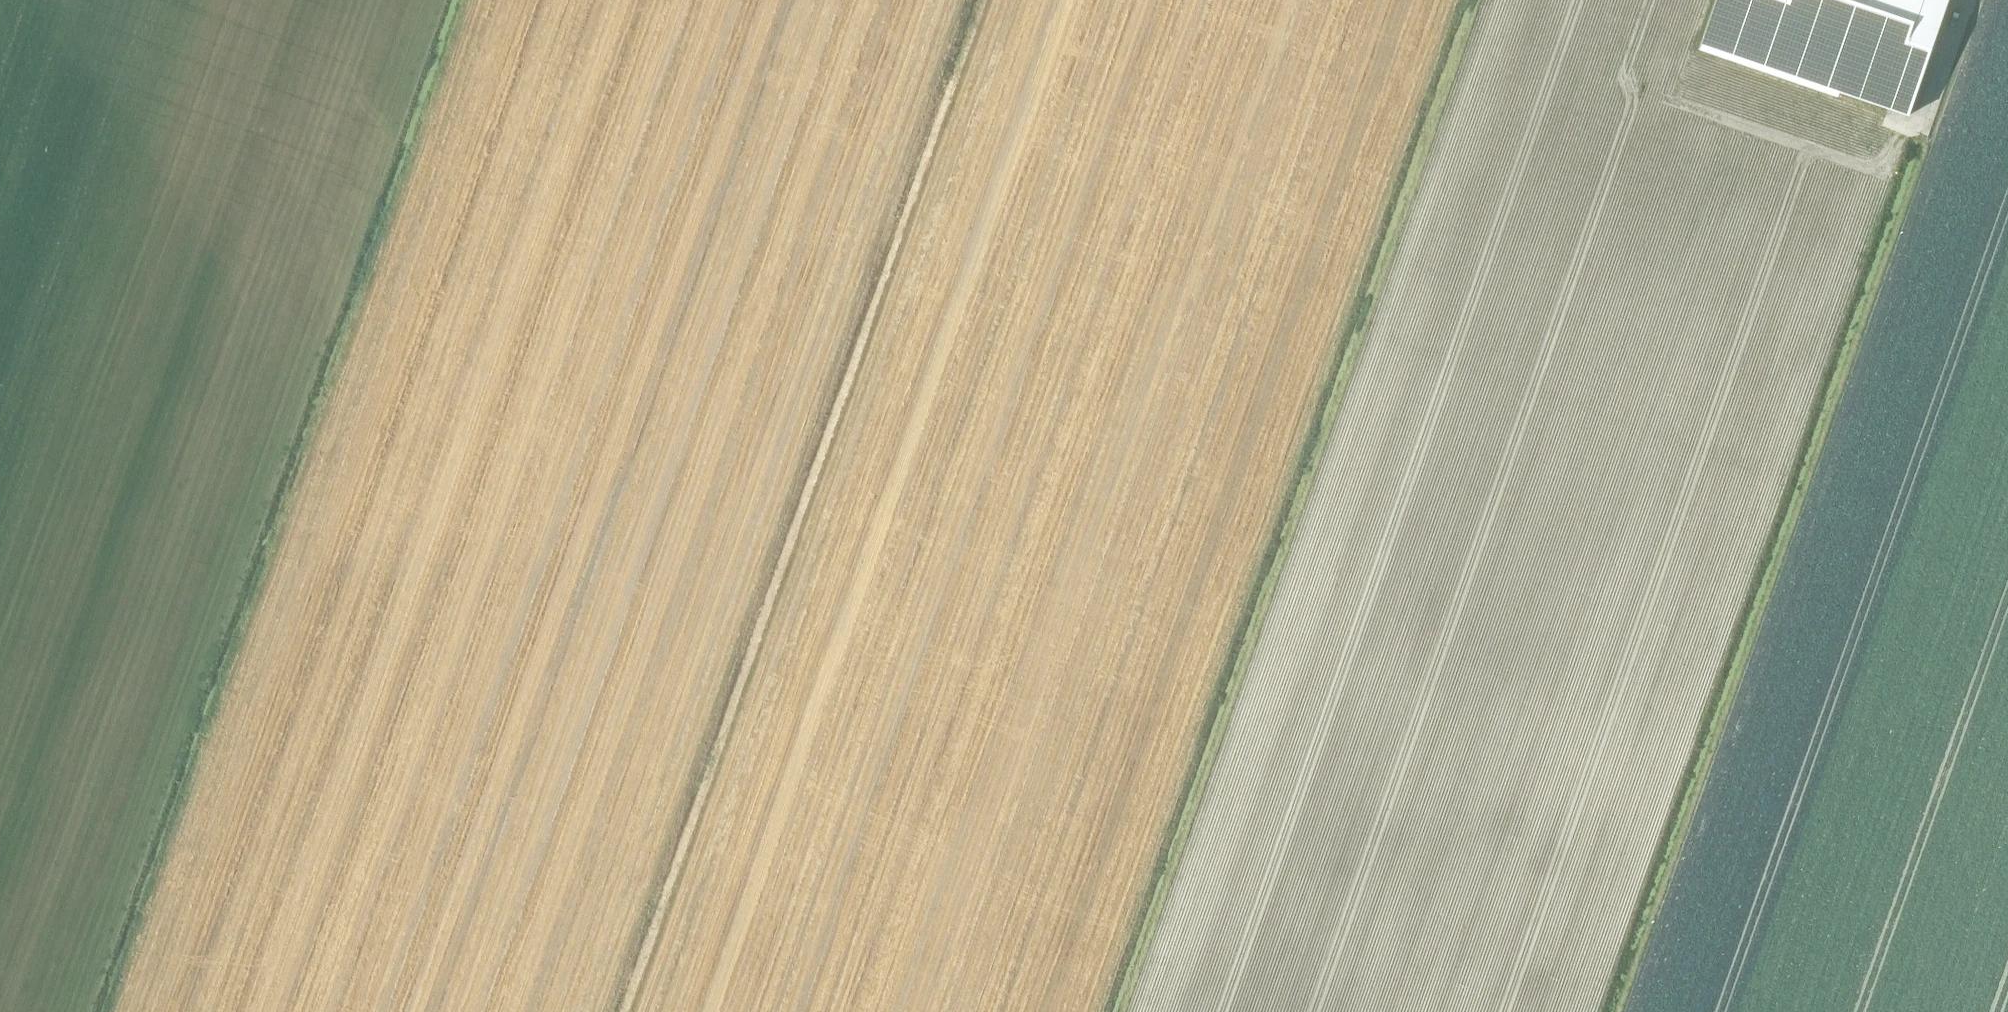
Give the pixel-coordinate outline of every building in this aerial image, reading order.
[(1702,43),(1911,114),(1950,0),(1717,0),(1702,43)]
